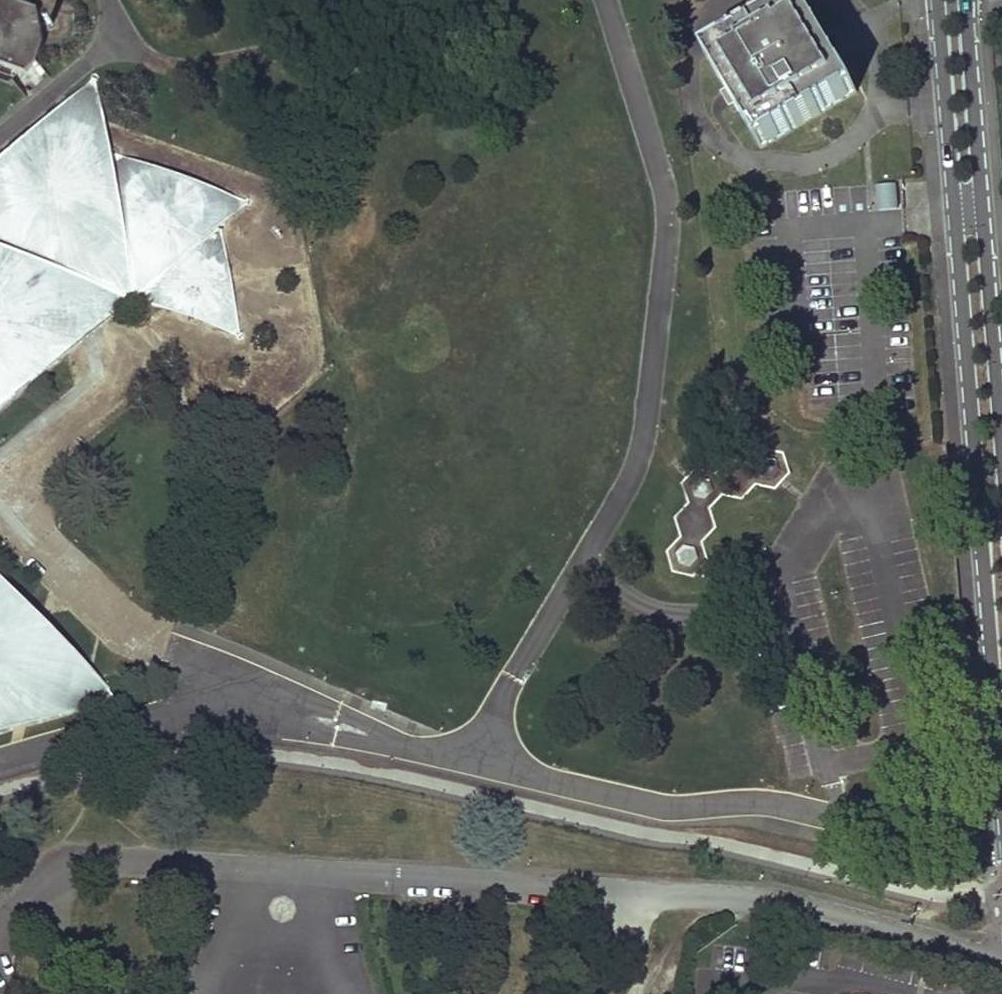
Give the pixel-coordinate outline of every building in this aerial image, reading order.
[(19,75),(0,68),(4,59),(32,69),(44,60),(51,41),(44,5),(30,0),(2,0),(0,2),(0,77),(16,83),(19,75)] [(760,145),(854,92),(801,0),(799,0),(706,54),(760,145)] [(111,307),(137,316),(154,300),(237,330),(216,222),(250,195),(104,139),(92,71),(0,148),(0,401),(111,307)] [(874,186),(875,211),(897,209),(896,185),(874,186)] [(676,577),(698,581),(713,565),(708,547),(720,531),(714,511),(726,499),(746,502),(759,488),(779,492),(794,477),(789,457),(723,447),(684,484),(694,507),(678,523),(685,541),(671,556),(676,577)] [(111,693),(0,584),(0,725),(111,693)]
